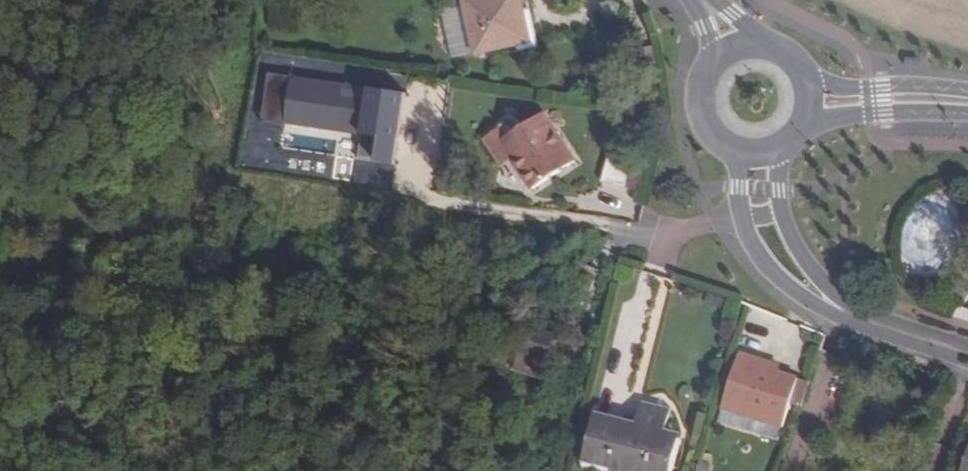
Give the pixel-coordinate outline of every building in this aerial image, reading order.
[(519,0),(476,0),(466,2),(477,54),(498,50),(520,44),(513,15),(522,12),(519,0)] [(520,44),(498,50),(500,57),(537,48),(528,10),(522,12),(513,15),(520,44)] [(287,124),(364,135),(370,88),(293,77),(287,124)] [(524,161),(518,165),(537,194),(578,168),(547,123),(514,144),(524,161)] [(524,161),(514,144),(508,148),(518,165),(524,161)] [(632,161),(608,156),(602,184),(627,189),(632,161)] [(895,286),(879,281),(876,289),(888,291),(887,294),(892,296),(895,286)] [(544,379),(551,356),(556,358),(560,343),(554,341),(555,337),(536,331),(524,372),(544,379)] [(502,346),(498,360),(508,363),(511,348),(502,346)] [(769,371),(771,365),(741,354),(721,408),(723,409),(781,429),(783,429),(791,405),(801,409),(809,384),(769,371)] [(508,363),(498,360),(495,374),(506,377),(510,363),(508,363)] [(811,378),(771,365),(769,371),(809,384),(811,378)] [(642,404),(670,410),(671,404),(644,397),(642,404)] [(666,470),(672,470),(680,434),(665,430),(670,410),(642,404),(639,414),(637,423),(625,420),(596,413),(586,453),(615,459),(613,466),(611,470),(647,470),(648,467),(666,470)] [(781,429),(723,409),(719,422),(777,442),(781,429)] [(637,423),(639,414),(628,412),(625,420),(637,423)] [(615,459),(586,453),(585,459),(613,466),(615,459)]
